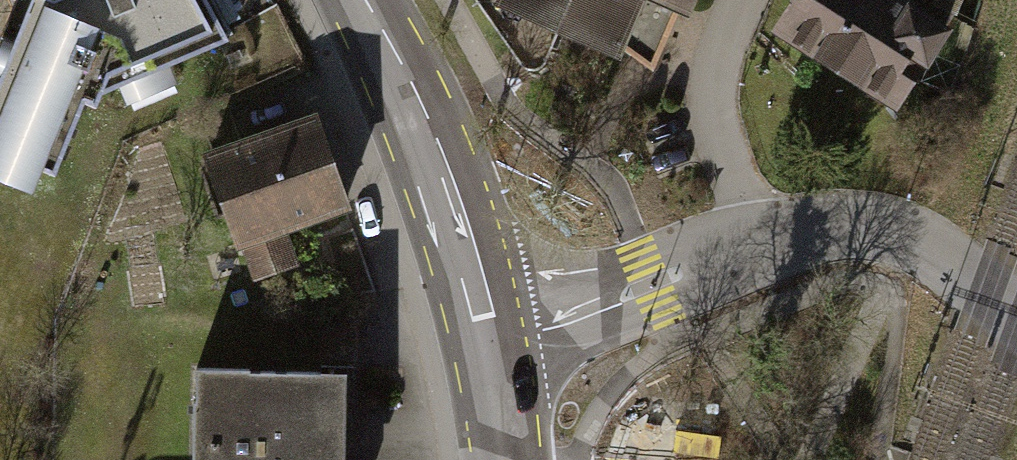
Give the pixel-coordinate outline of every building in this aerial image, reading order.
[(9,36),(0,32),(0,174),(29,186),(38,164),(51,170),(82,96),(94,101),(98,89),(116,82),(125,102),(177,80),(168,60),(233,33),(215,0),(24,0),(9,36)] [(564,0),(497,0),(554,24),(564,0)] [(554,24),(619,52),(623,43),(641,0),(564,0),(554,24)] [(678,5),(690,10),(694,0),(667,0),(678,5)] [(962,7),(950,0),(785,0),(773,18),(900,101),(962,7)] [(351,205),(315,108),(200,149),(236,247),(240,245),(253,280),(299,263),(287,229),(351,205)] [(193,364),(192,459),(342,459),(343,406),(351,406),(352,361),(318,361),(318,367),(247,367),(247,364),(193,364)]
